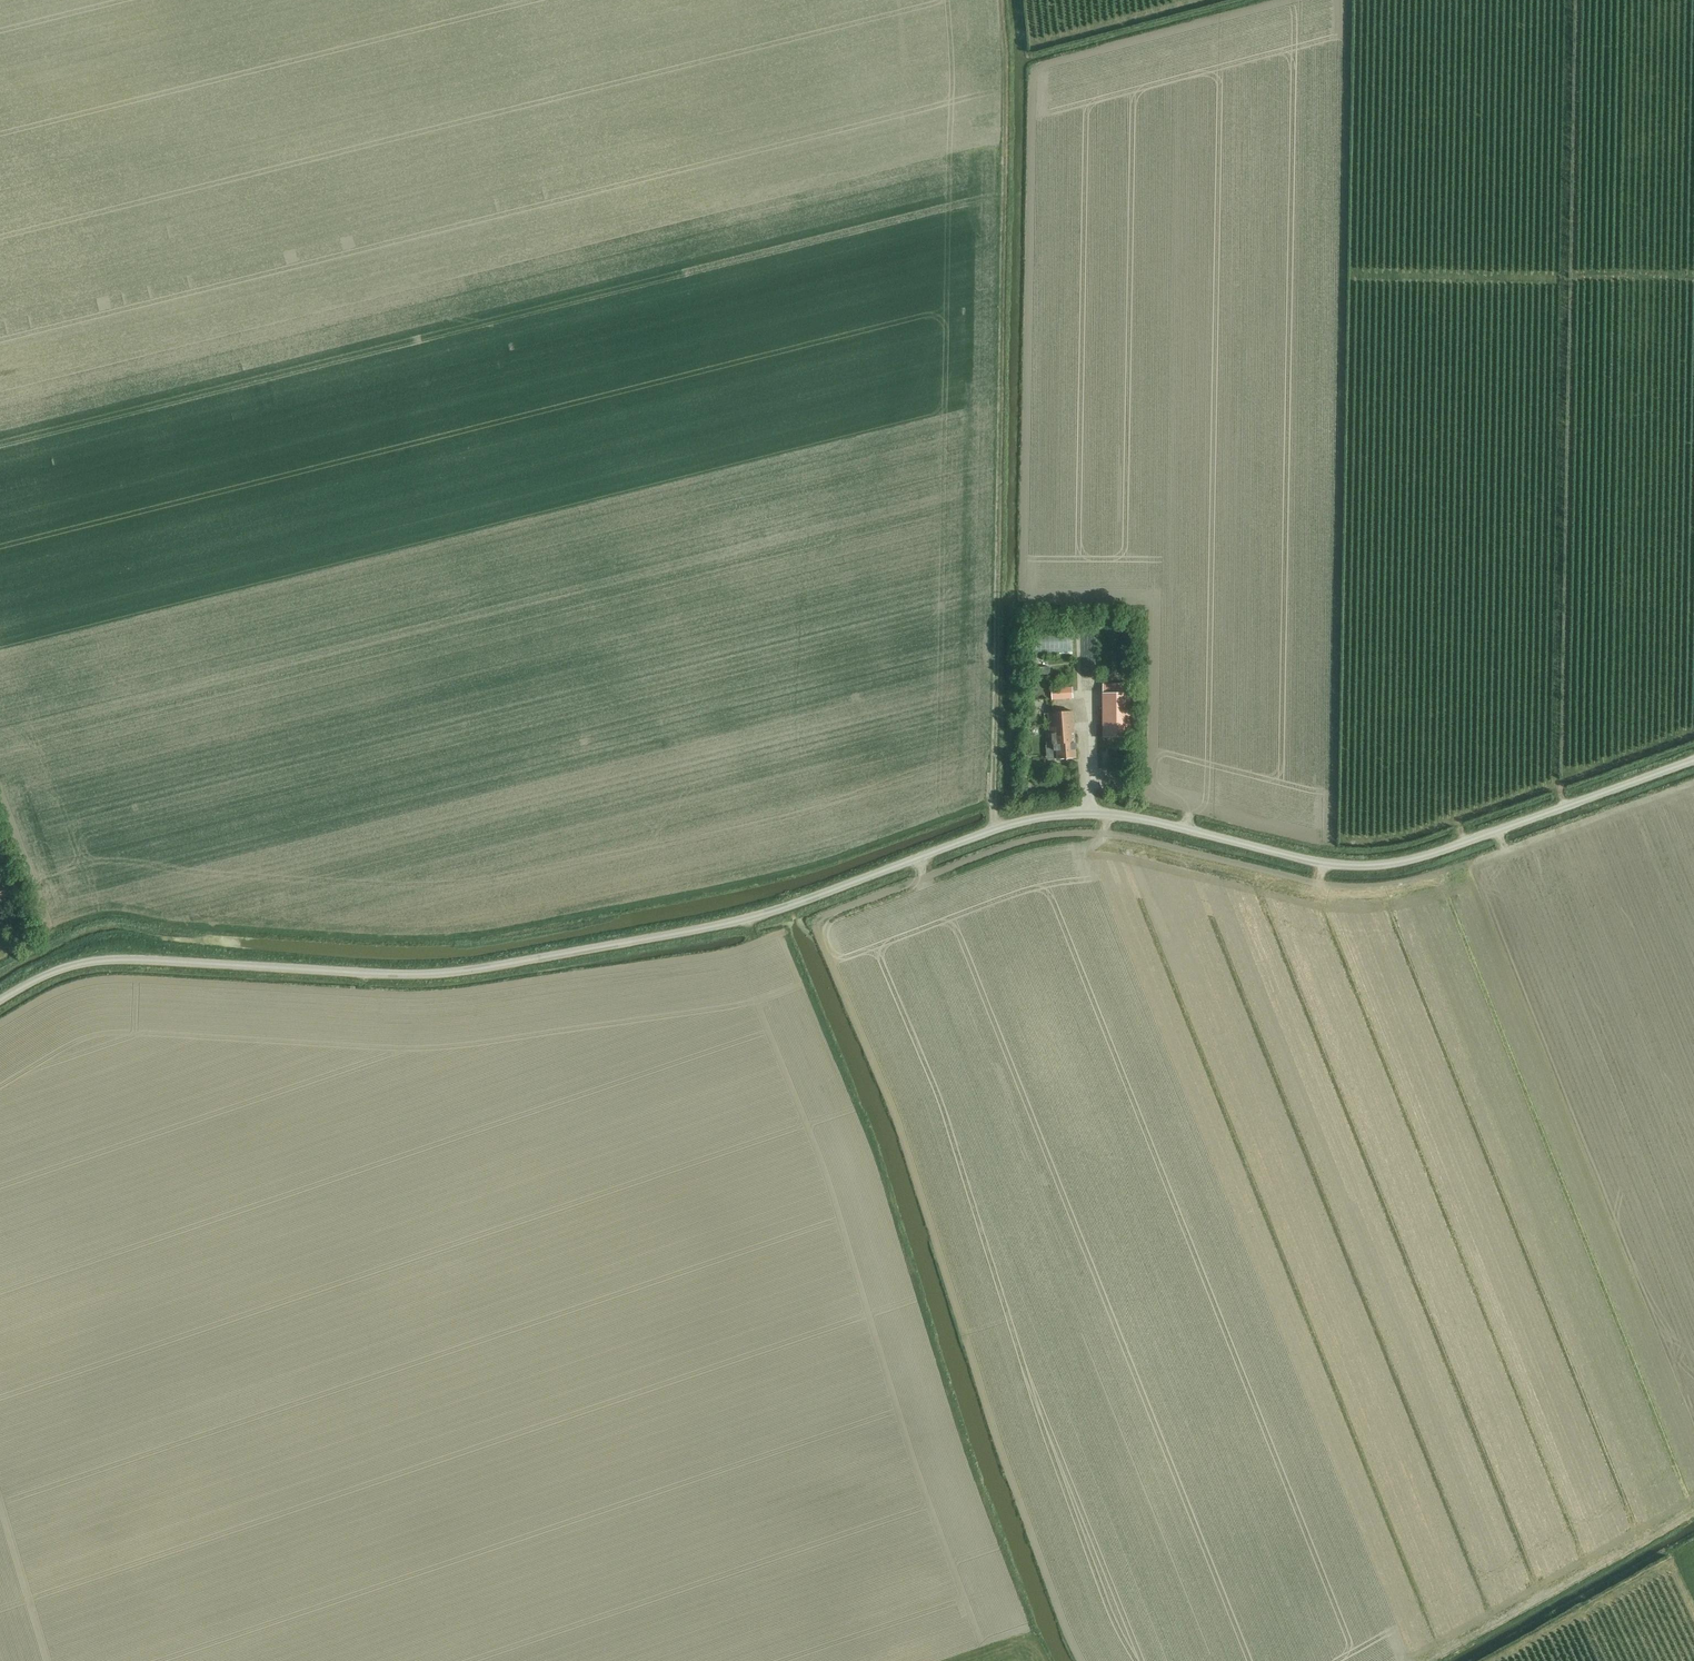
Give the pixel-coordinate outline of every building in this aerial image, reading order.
[(1077,634),(1046,635),(1046,644),(1077,644),(1077,634)] [(1102,692),(1103,737),(1131,736),(1130,693),(1136,693),(1136,683),(1110,684),(1110,692),(1102,692)] [(1051,688),(1052,699),(1073,698),(1073,687),(1051,688)] [(1058,759),(1076,757),(1072,710),(1048,713),(1051,745),(1054,745),(1055,749),(1057,749),(1058,759)]
